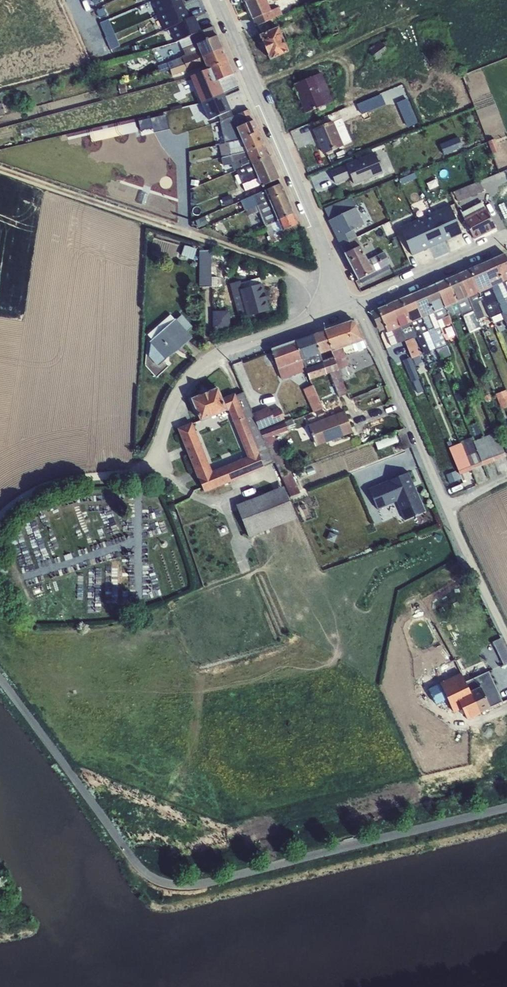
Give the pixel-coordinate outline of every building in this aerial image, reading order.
[(201,31),(195,14),(187,16),(182,0),(156,0),(170,41),(201,31)] [(245,1),(253,19),(271,11),(266,0),(247,0),(245,1)] [(271,11),(253,19),(256,26),(274,18),(271,11)] [(274,18),(256,26),(260,35),(278,27),(274,18)] [(110,19),(102,23),(107,36),(115,32),(110,19)] [(197,44),(218,35),(214,26),(190,36),(193,44),(183,49),(185,55),(199,50),(197,44)] [(278,27),(260,35),(270,60),(289,51),(285,44),(278,27)] [(218,35),(197,44),(199,50),(202,56),(223,48),(218,35)] [(285,44),(289,51),(308,43),(304,35),(285,44)] [(381,42),(369,51),(377,60),(388,52),(387,50),(392,46),(388,42),(384,45),(381,42)] [(228,60),(223,48),(202,56),(205,64),(207,69),(228,60)] [(199,50),(185,55),(167,62),(170,69),(172,75),(188,70),(189,71),(205,64),(202,56),(199,50)] [(234,73),(228,60),(207,69),(213,82),(229,75),(234,73)] [(213,82),(207,69),(190,76),(194,84),(204,80),(206,85),(195,89),(199,97),(232,83),(229,75),(213,82)] [(321,72),(293,84),(306,113),(334,101),(321,72)] [(239,97),(245,110),(249,109),(239,86),(233,89),(237,98),(239,97)] [(397,90),(388,99),(398,109),(406,101),(405,100),(406,98),(397,90)] [(256,126),(249,109),(245,110),(238,114),(243,125),(236,127),(239,134),(256,126)] [(183,111),(169,114),(172,128),(186,124),(183,111)] [(243,125),(238,114),(220,121),(222,129),(190,138),(192,147),(226,137),(239,134),(236,127),(243,125)] [(334,121),(344,144),(350,142),(340,119),(334,121)] [(333,120),(313,129),(323,154),(344,145),(344,144),(334,121),(333,120)] [(264,145),(256,126),(239,134),(245,146),(247,152),(264,145)] [(504,127),(489,133),(492,141),(506,135),(504,127)] [(239,134),(226,137),(227,140),(218,142),(219,144),(221,144),(222,151),(229,149),(245,146),(239,134)] [(171,140),(164,142),(167,152),(174,150),(171,140)] [(269,156),(264,145),(247,152),(250,158),(252,163),(252,164),(269,156)] [(479,145),(473,148),(476,153),(482,151),(479,145)] [(245,146),(229,149),(231,155),(222,157),(223,164),(233,162),(250,158),(247,152),(245,146)] [(375,152),(346,164),(355,185),(383,173),(375,152)] [(279,179),(269,156),(252,164),(258,178),(262,186),(279,179)] [(250,158),(233,162),(237,169),(252,163),(250,158)] [(252,163),(237,169),(242,184),(258,178),(252,164),(252,163)] [(337,185),(350,180),(345,165),(331,170),(337,185)] [(458,202),(477,194),(479,197),(484,194),(483,191),(484,191),(484,190),(489,188),(487,186),(503,179),(506,177),(506,171),(501,173),(501,174),(485,180),(485,178),(454,191),(458,202)] [(258,178),(242,184),(245,191),(262,186),(258,178)] [(280,183),(265,190),(269,200),(285,193),(280,183)] [(238,213),(252,207),(269,200),(265,190),(234,203),(238,213)] [(294,214),(285,193),(269,200),(278,220),(294,214)] [(261,216),(265,226),(278,220),(269,200),(252,207),(256,218),(261,216)] [(460,213),(463,219),(485,207),(482,202),(460,213)] [(337,237),(353,229),(363,224),(355,207),(329,220),(337,237)] [(449,207),(401,228),(413,254),(460,233),(449,207)] [(485,207),(463,219),(474,239),(495,228),(485,207)] [(210,214),(197,220),(200,227),(213,221),(210,214)] [(298,224),(294,214),(278,220),(282,231),(298,224)] [(301,231),(298,224),(282,231),(278,220),(265,226),(269,235),(267,236),(270,243),(301,231)] [(337,237),(341,245),(357,237),(353,229),(337,237)] [(341,245),(345,253),(360,246),(361,245),(357,237),(341,245)] [(197,249),(184,245),(181,256),(193,259),(197,249)] [(360,246),(345,253),(359,280),(373,272),(367,260),(360,246)] [(212,249),(211,250),(212,288),(215,288),(216,329),(222,330),(221,286),(217,286),(217,277),(230,277),(231,255),(212,249)] [(211,250),(203,250),(203,289),(212,289),(212,288),(211,250)] [(367,260),(373,272),(375,271),(378,276),(384,273),(382,268),(390,263),(384,252),(367,260)] [(492,259),(503,282),(506,280),(506,258),(505,253),(492,259)] [(492,259),(481,264),(492,287),(503,282),(492,259)] [(481,264),(470,269),(479,292),(480,292),(491,287),(492,287),(481,264)] [(470,269),(459,274),(468,297),(479,292),(470,269)] [(459,274),(447,279),(457,302),(468,297),(459,274)] [(242,290),(261,285),(259,278),(233,285),(240,313),(248,311),(242,290)] [(447,279),(435,284),(445,307),(457,302),(447,279)] [(491,287),(499,305),(501,312),(506,324),(506,325),(506,306),(504,298),(506,297),(506,290),(503,282),(492,287),(491,287)] [(435,284),(424,289),(434,312),(445,307),(435,284)] [(261,285),(242,290),(248,311),(249,315),(268,310),(261,285)] [(499,305),(491,287),(480,292),(482,299),(487,310),(499,305)] [(424,289),(413,294),(423,317),(434,312),(424,289)] [(482,299),(480,292),(479,292),(468,297),(476,317),(479,324),(486,321),(478,301),(482,299)] [(413,294),(401,299),(411,322),(423,317),(413,294)] [(457,302),(462,313),(465,321),(476,317),(468,297),(457,302)] [(401,299),(390,304),(399,327),(411,322),(401,299)] [(445,307),(452,323),(458,338),(464,336),(458,320),(456,315),(462,313),(457,302),(445,307)] [(390,304),(377,309),(386,329),(387,333),(393,331),(399,328),(399,327),(390,304)] [(434,312),(440,328),(452,323),(445,307),(434,312)] [(377,309),(370,312),(379,331),(386,329),(377,309)] [(440,328),(434,312),(423,317),(428,330),(436,350),(440,349),(436,338),(439,337),(438,335),(442,333),(440,328)] [(506,324),(501,312),(495,314),(501,327),(506,324)] [(152,340),(175,319),(170,314),(147,335),(152,340)] [(182,315),(176,319),(188,332),(193,327),(182,315)] [(428,330),(423,317),(411,322),(418,339),(420,344),(426,342),(422,333),(428,330)] [(479,324),(476,317),(465,321),(469,333),(481,328),(479,324)] [(152,340),(150,342),(165,359),(193,338),(188,332),(176,319),(176,318),(175,319),(152,340)] [(351,321),(341,324),(348,345),(353,344),(364,340),(357,323),(351,321)] [(399,328),(405,340),(409,352),(404,354),(406,359),(418,356),(413,342),(418,339),(411,322),(399,327),(399,328)] [(324,330),(331,350),(331,351),(343,347),(348,345),(341,324),(324,330)] [(405,340),(399,328),(393,331),(398,343),(405,340)] [(324,330),(310,335),(316,355),(331,350),(324,330)] [(436,350),(428,330),(422,333),(426,342),(420,344),(425,355),(431,352),(430,351),(436,350)] [(452,354),(442,333),(438,335),(439,337),(436,338),(440,349),(436,350),(441,359),(452,354)] [(310,335),(295,340),(302,360),(302,359),(316,355),(310,335)] [(271,349),(278,368),(290,364),(302,360),(295,340),(271,349)] [(367,349),(364,340),(353,344),(356,351),(364,348),(365,350),(367,349)] [(345,354),(343,347),(331,351),(341,377),(354,372),(347,354),(345,354)] [(341,377),(331,351),(331,350),(316,355),(302,359),(310,380),(311,379),(329,373),(332,380),(339,397),(348,393),(341,377)] [(463,358),(457,361),(460,367),(466,364),(463,358)] [(302,360),(290,364),(294,376),(300,374),(307,391),(301,393),(310,413),(324,408),(314,387),(311,379),(310,380),(302,359),(302,360)] [(282,379),(294,376),(290,364),(278,368),(282,379)] [(311,379),(314,387),(332,380),(329,373),(311,379)] [(191,399),(201,421),(227,410),(222,398),(218,388),(191,399)] [(352,389),(349,395),(354,397),(357,391),(352,389)] [(463,391),(455,395),(458,401),(466,398),(463,391)] [(244,392),(236,395),(257,449),(266,445),(260,431),(253,413),(244,392)] [(177,428),(204,492),(265,468),(264,466),(257,449),(236,395),(235,393),(222,398),(227,410),(227,411),(229,410),(248,457),(213,471),(192,422),(177,428)] [(497,399),(502,409),(506,407),(506,395),(497,399)] [(253,413),(260,431),(285,423),(280,408),(272,411),(269,406),(253,413)] [(309,424),(308,424),(316,446),(353,432),(345,410),(328,417),(309,424)] [(326,411),(307,419),(309,424),(328,417),(326,411)] [(477,422),(469,425),(473,436),(481,433),(477,422)] [(288,431),(285,423),(260,431),(266,445),(274,462),(280,475),(291,470),(274,435),(288,431)] [(403,429),(398,431),(402,443),(408,441),(403,429)] [(485,436),(495,461),(506,456),(497,432),(485,436)] [(395,434),(375,442),(378,449),(398,441),(395,434)] [(473,441),(483,465),(495,461),(485,436),(474,441),(473,441)] [(473,437),(461,441),(472,469),(483,465),(473,441),(474,441),(473,437)] [(264,466),(274,462),(266,445),(257,449),(264,466)] [(464,453),(455,456),(462,473),(470,470),(464,453)] [(305,466),(292,471),(294,476),(307,471),(305,466)] [(291,470),(280,475),(291,496),(301,493),(291,470)] [(457,471),(446,475),(449,484),(460,480),(457,471)] [(370,489),(378,509),(397,501),(405,520),(426,512),(409,472),(370,489)] [(297,518),(284,486),(236,504),(249,537),(297,518)] [(458,557),(446,564),(450,571),(462,564),(458,557)] [(492,642),(503,665),(506,663),(506,651),(501,638),(492,642)] [(452,687),(457,697),(480,687),(476,677),(471,678),(468,670),(466,671),(463,664),(458,666),(461,671),(453,675),(458,685),(452,687)] [(489,671),(476,677),(480,687),(490,707),(503,702),(489,671)] [(449,687),(442,690),(452,713),(460,710),(449,687)] [(480,687),(457,697),(467,718),(490,707),(480,687)]
